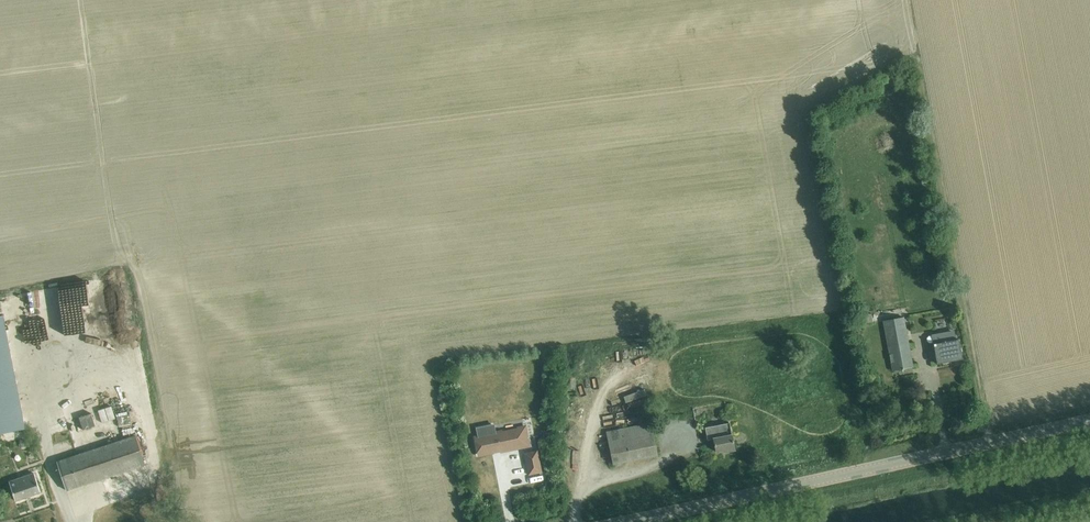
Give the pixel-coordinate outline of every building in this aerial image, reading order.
[(74,355),(100,352),(97,334),(116,331),(118,347),(140,344),(131,279),(85,285),(84,280),(64,283),(74,355)] [(0,316),(0,434),(25,429),(3,316),(0,316)] [(891,363),(893,371),(912,368),(903,318),(883,321),(888,347),(889,347),(890,354),(891,363)] [(934,344),(937,364),(963,360),(959,340),(954,341),(952,332),(937,335),(939,343),(934,344)] [(603,367),(614,367),(614,354),(603,354),(603,367)] [(632,401),(635,408),(646,404),(643,397),(632,401)] [(120,416),(121,425),(133,422),(131,414),(120,416)] [(607,432),(613,465),(657,456),(651,423),(607,432)] [(724,450),(725,453),(735,451),(729,423),(705,428),(707,441),(713,439),(716,452),(724,450)] [(474,436),(478,457),(494,454),(500,452),(500,453),(531,447),(529,438),(528,438),(527,435),(528,435),(526,425),(516,427),(517,428),(503,431),(502,430),(496,431),(494,424),(476,428),(477,436),(474,436)] [(103,427),(89,428),(91,443),(105,441),(103,427)] [(57,462),(67,491),(145,465),(135,436),(57,462)] [(537,451),(524,454),(529,476),(542,473),(537,451)] [(2,466),(6,476),(23,471),(20,460),(2,466)] [(9,482),(16,501),(40,492),(34,473),(9,482)]
